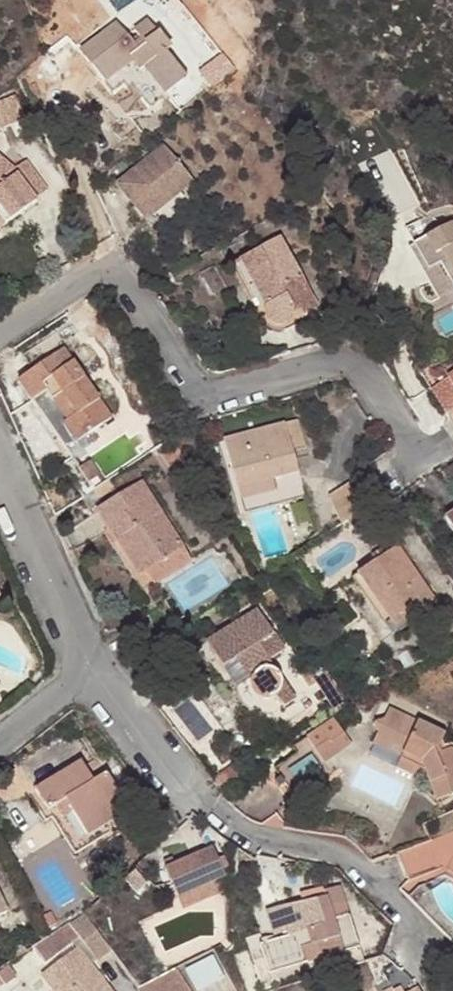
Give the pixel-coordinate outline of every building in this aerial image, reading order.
[(115,22),(80,52),(107,84),(131,64),(161,98),(186,77),(164,51),(169,47),(145,18),(133,28),(141,37),(133,43),(115,22)] [(193,178),(165,144),(118,182),(147,217),(193,178)] [(3,225),(32,203),(30,200),(46,188),(25,162),(15,170),(0,158),(0,220),(3,225)] [(414,246),(424,264),(431,268),(442,264),(452,284),(452,224),(414,246)] [(289,323),(295,313),(292,305),(312,294),(281,239),(240,261),(264,304),(262,315),(268,324),(278,328),(289,323)] [(312,294),(292,305),(295,313),(301,309),(304,314),(319,306),(312,294)] [(111,418),(64,349),(19,380),(72,458),(84,450),(78,441),(111,418)] [(450,415),(452,412),(452,385),(447,376),(431,387),(450,415)] [(224,441),(238,491),(273,480),(298,473),(291,450),(305,446),(297,421),(224,441)] [(90,462),(79,470),(88,483),(99,475),(90,462)] [(112,478),(96,489),(102,498),(113,491),(115,494),(121,490),(112,478)] [(276,491),(273,480),(238,491),(241,501),(276,491)] [(154,584),(192,559),(171,526),(166,529),(158,516),(163,513),(143,482),(97,511),(117,543),(123,539),(145,573),(146,572),(154,584)] [(351,482),(329,495),(342,525),(349,520),(358,514),(364,510),(351,482)] [(171,526),(163,513),(158,516),(166,529),(171,526)] [(356,529),(365,523),(358,514),(349,520),(356,529)] [(139,577),(145,573),(123,539),(117,543),(139,577)] [(358,574),(391,621),(408,609),(413,616),(435,602),(398,547),(358,574)] [(236,659),(250,680),(251,682),(251,683),(251,684),(251,686),(251,687),(251,688),(251,690),(252,691),(252,692),(253,693),(254,694),(255,695),(256,696),(257,697),(258,698),(260,698),(261,699),(262,699),(264,699),(265,699),(266,699),(268,699),(269,699),(270,699),(271,698),(273,697),(274,697),(275,696),(276,695),(284,707),(294,700),(268,661),(284,651),(255,608),(205,641),(223,668),(236,659)] [(413,616),(408,609),(391,621),(395,628),(413,616)] [(236,659),(223,668),(237,689),(250,680),(236,659)] [(324,689),(340,711),(351,704),(335,681),(324,689)] [(408,751),(405,758),(401,767),(420,774),(424,764),(429,768),(443,799),(452,795),(452,748),(451,749),(447,741),(449,733),(393,709),(388,720),(379,725),(382,736),(380,739),(408,751)] [(326,753),(336,749),(334,746),(322,731),(315,736),(326,753)] [(335,778),(327,765),(340,756),(336,749),(326,753),(315,736),(295,750),(299,757),(278,771),(299,803),(335,778)] [(347,737),(334,746),(336,749),(350,742),(347,737)] [(377,746),(405,758),(408,751),(380,739),(377,746)] [(350,742),(336,749),(340,756),(354,747),(350,742)] [(50,809),(55,806),(66,800),(73,812),(89,837),(131,811),(107,773),(94,780),(83,761),(37,788),(50,809)] [(216,778),(224,790),(247,774),(239,762),(216,778)] [(73,812),(66,800),(55,806),(63,818),(73,812)] [(435,838),(400,851),(410,880),(446,867),(435,838)] [(173,875),(171,876),(188,903),(227,880),(233,876),(229,870),(223,859),(217,849),(182,870),(173,875)] [(228,857),(223,859),(229,870),(234,867),(228,857)] [(173,875),(182,870),(178,864),(169,869),(173,875)] [(227,880),(188,903),(194,913),(233,890),(227,880)] [(298,935),(285,939),(275,942),(268,944),(277,974),(368,946),(349,885),(333,890),(335,896),(312,903),(290,910),(298,935)] [(312,903),(335,896),(333,890),(333,888),(309,895),(312,903)] [(298,935),(290,910),(277,914),(285,939),(298,935)] [(81,935),(98,958),(112,948),(85,912),(71,922),(44,940),(34,945),(46,961),(81,935)] [(47,929),(56,925),(50,913),(41,917),(47,929)] [(56,990),(111,990),(78,947),(43,973),(56,990)] [(195,990),(225,975),(212,950),(141,986),(144,990),(196,990),(195,990)] [(0,971),(0,980),(3,985),(15,977),(8,966),(0,971)]
